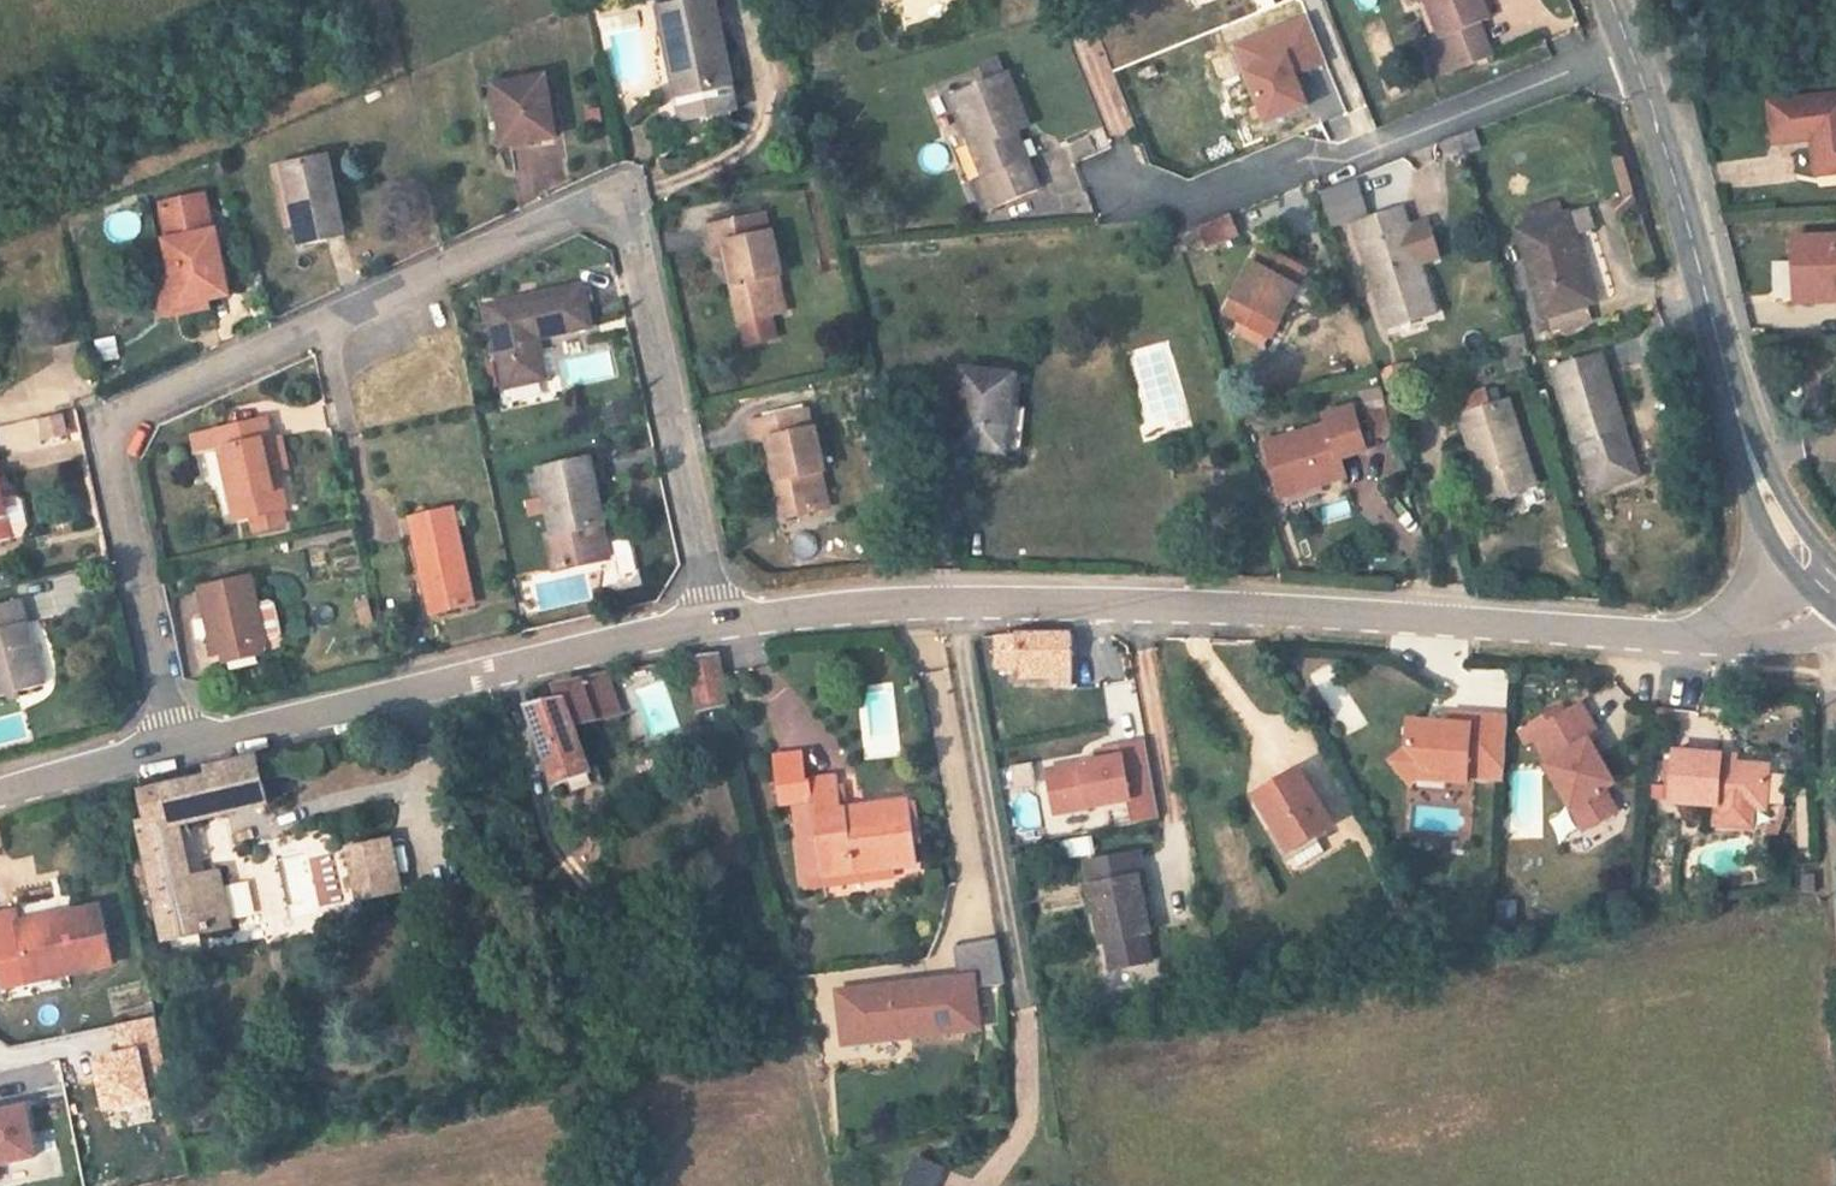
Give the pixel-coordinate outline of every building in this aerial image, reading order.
[(669,50),(679,48),(687,91),(678,93),(683,121),(738,110),(716,0),(699,0),(680,4),(679,0),(661,0),(663,7),(660,8),(669,50)] [(1444,38),(1431,43),(1443,74),(1491,56),(1479,23),(1490,19),(1483,0),(1429,0),(1444,38)] [(1312,73),(1294,24),(1235,46),(1263,123),(1306,107),(1296,79),(1312,73)] [(679,48),(669,50),(677,93),(678,93),(687,91),(679,48)] [(1022,127),(1039,120),(1017,65),(961,89),(990,165),(976,170),(989,204),(1043,183),(1022,127)] [(507,140),(558,131),(549,76),(497,86),(507,140)] [(1835,179),(1835,109),(1778,114),(1782,154),(1820,151),(1823,181),(1835,179)] [(1482,148),(1476,130),(1443,141),(1449,159),(1482,148)] [(298,243),(339,237),(327,157),(285,163),(298,243)] [(1644,179),(1639,160),(1620,181),(1626,202),(1644,179)] [(212,295),(231,292),(220,233),(210,235),(203,195),(161,202),(172,266),(150,270),(158,317),(214,308),(212,295)] [(1569,213),(1575,234),(1596,227),(1589,207),(1569,213)] [(768,313),(771,313),(764,275),(780,273),(768,213),(704,225),(708,244),(731,239),(739,279),(729,281),(736,319),(738,318),(743,342),(773,337),(768,313)] [(1250,230),(1244,213),(1212,225),(1219,243),(1250,230)] [(1587,303),(1596,300),(1575,234),(1569,213),(1522,227),(1550,315),(1587,303)] [(1392,327),(1437,313),(1405,214),(1360,228),(1392,327)] [(1818,306),(1835,306),(1835,246),(1797,247),(1799,281),(1816,280),(1818,306)] [(1236,320),(1279,340),(1313,270),(1269,249),(1236,320)] [(787,310),(780,273),(764,275),(771,313),(787,310)] [(1799,281),(1800,308),(1818,306),(1816,280),(1799,281)] [(538,334),(594,322),(586,284),(493,304),(510,385),(548,377),(538,334)] [(1557,337),(1594,325),(1587,303),(1550,315),(1557,337)] [(1509,364),(1529,357),(1521,334),(1501,341),(1509,364)] [(1597,355),(1552,370),(1578,447),(1582,445),(1598,494),(1610,489),(1621,467),(1638,461),(1607,371),(1604,373),(1597,355)] [(956,445),(1007,456),(1022,377),(969,368),(956,445)] [(1492,502),(1540,485),(1511,400),(1463,417),(1492,502)] [(1272,447),(1291,500),(1354,478),(1347,459),(1373,450),(1358,407),(1332,417),(1335,425),(1272,447)] [(783,522),(819,516),(811,477),(828,473),(817,413),(755,425),(759,445),(775,442),(783,482),(775,483),(783,522)] [(232,532),(284,523),(267,434),(216,444),(232,532)] [(555,572),(612,559),(604,523),(609,522),(600,483),(615,480),(610,457),(545,472),(558,532),(547,534),(555,572)] [(1621,467),(1610,489),(1644,478),(1638,461),(1621,467)] [(835,512),(828,473),(811,477),(819,516),(835,512)] [(10,538),(9,535),(22,533),(27,526),(22,500),(15,495),(2,498),(0,490),(0,540),(10,538)] [(435,611),(476,602),(456,509),(414,518),(435,611)] [(219,655),(262,647),(251,583),(208,590),(219,655)] [(42,686),(24,599),(0,604),(0,695),(42,686)] [(1074,638),(1002,640),(1004,671),(1053,669),(1053,677),(1056,677),(1071,677),(1075,677),(1074,638)] [(731,699),(719,652),(690,654),(701,705),(731,699)] [(627,716),(616,673),(568,683),(571,695),(536,703),(554,780),(594,773),(585,725),(627,716)] [(1071,677),(1056,677),(1057,687),(1071,687),(1071,677)] [(1551,767),(1589,832),(1621,813),(1608,791),(1618,784),(1595,743),(1603,738),(1585,706),(1540,733),(1536,726),(1525,732),(1524,735),(1530,746),(1539,741),(1554,765),(1551,767)] [(1470,779),(1505,782),(1510,720),(1453,716),(1452,726),(1411,723),(1409,749),(1392,764),(1412,786),(1428,772),(1449,774),(1448,783),(1469,785),(1470,779)] [(774,772),(804,767),(801,745),(771,749),(774,772)] [(1151,748),(1046,755),(1050,814),(1127,809),(1128,821),(1156,819),(1151,748)] [(1725,754),(1678,750),(1674,801),(1769,808),(1772,765),(1740,763),(1725,761),(1725,754)] [(1740,755),(1725,754),(1725,761),(1740,763),(1740,755)] [(273,801),(264,758),(208,771),(211,783),(143,798),(149,825),(136,827),(160,938),(234,921),(223,869),(190,876),(178,822),(273,801)] [(1298,766),(1254,793),(1296,863),(1327,845),(1320,835),(1335,826),(1298,766)] [(807,786),(804,767),(774,772),(779,802),(795,799),(810,797),(821,872),(857,867),(854,853),(885,848),(888,871),(918,866),(908,801),(844,810),(839,781),(807,786)] [(821,872),(810,797),(795,799),(808,885),(858,877),(857,867),(821,872)] [(358,895),(403,886),(393,837),(348,846),(358,895)] [(1138,851),(1109,859),(1114,882),(1138,876),(1142,894),(1148,893),(1138,851)] [(1116,968),(1153,959),(1146,934),(1151,932),(1142,894),(1138,876),(1114,882),(1109,859),(1085,864),(1104,944),(1109,943),(1116,968)] [(1823,865),(1810,865),(1810,882),(1823,882),(1823,865)] [(113,966),(99,902),(15,921),(13,911),(0,914),(0,973),(4,991),(113,966)] [(1003,942),(956,950),(960,982),(961,992),(915,997),(914,987),(840,995),(846,1047),(985,1027),(981,990),(1008,987),(1003,942)] [(960,982),(914,987),(915,997),(961,992),(960,982)] [(170,1089),(156,1017),(114,1026),(119,1052),(94,1057),(105,1114),(153,1104),(151,1093),(170,1089)] [(41,1158),(28,1102),(0,1109),(0,1167),(41,1158)] [(901,1185),(938,1185),(947,1167),(916,1152),(901,1185)]
